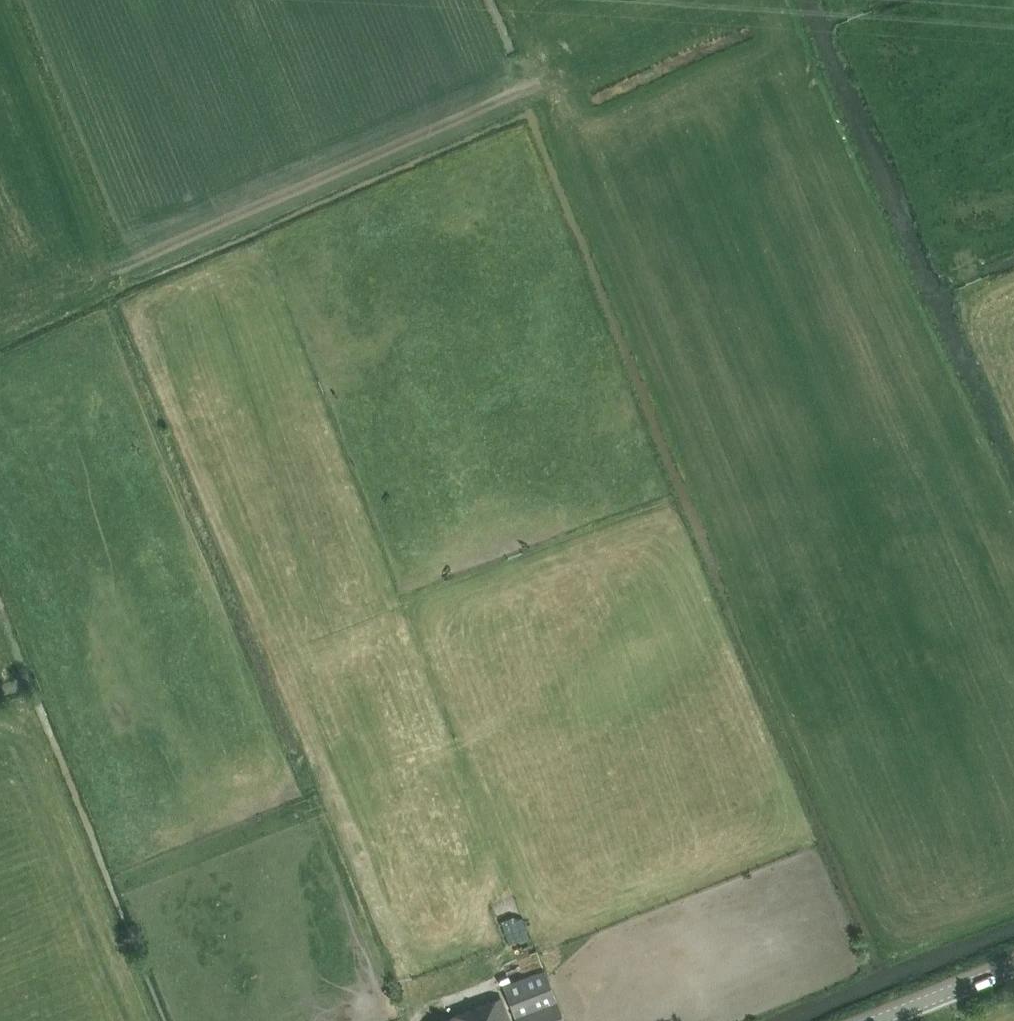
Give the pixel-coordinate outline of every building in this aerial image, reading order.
[(502,925),(523,916),(519,904),(497,913),(502,925)] [(547,973),(505,989),(518,1020),(566,1020),(547,973)] [(502,1000),(449,1020),(450,1020),(510,1020),(502,1000)]
